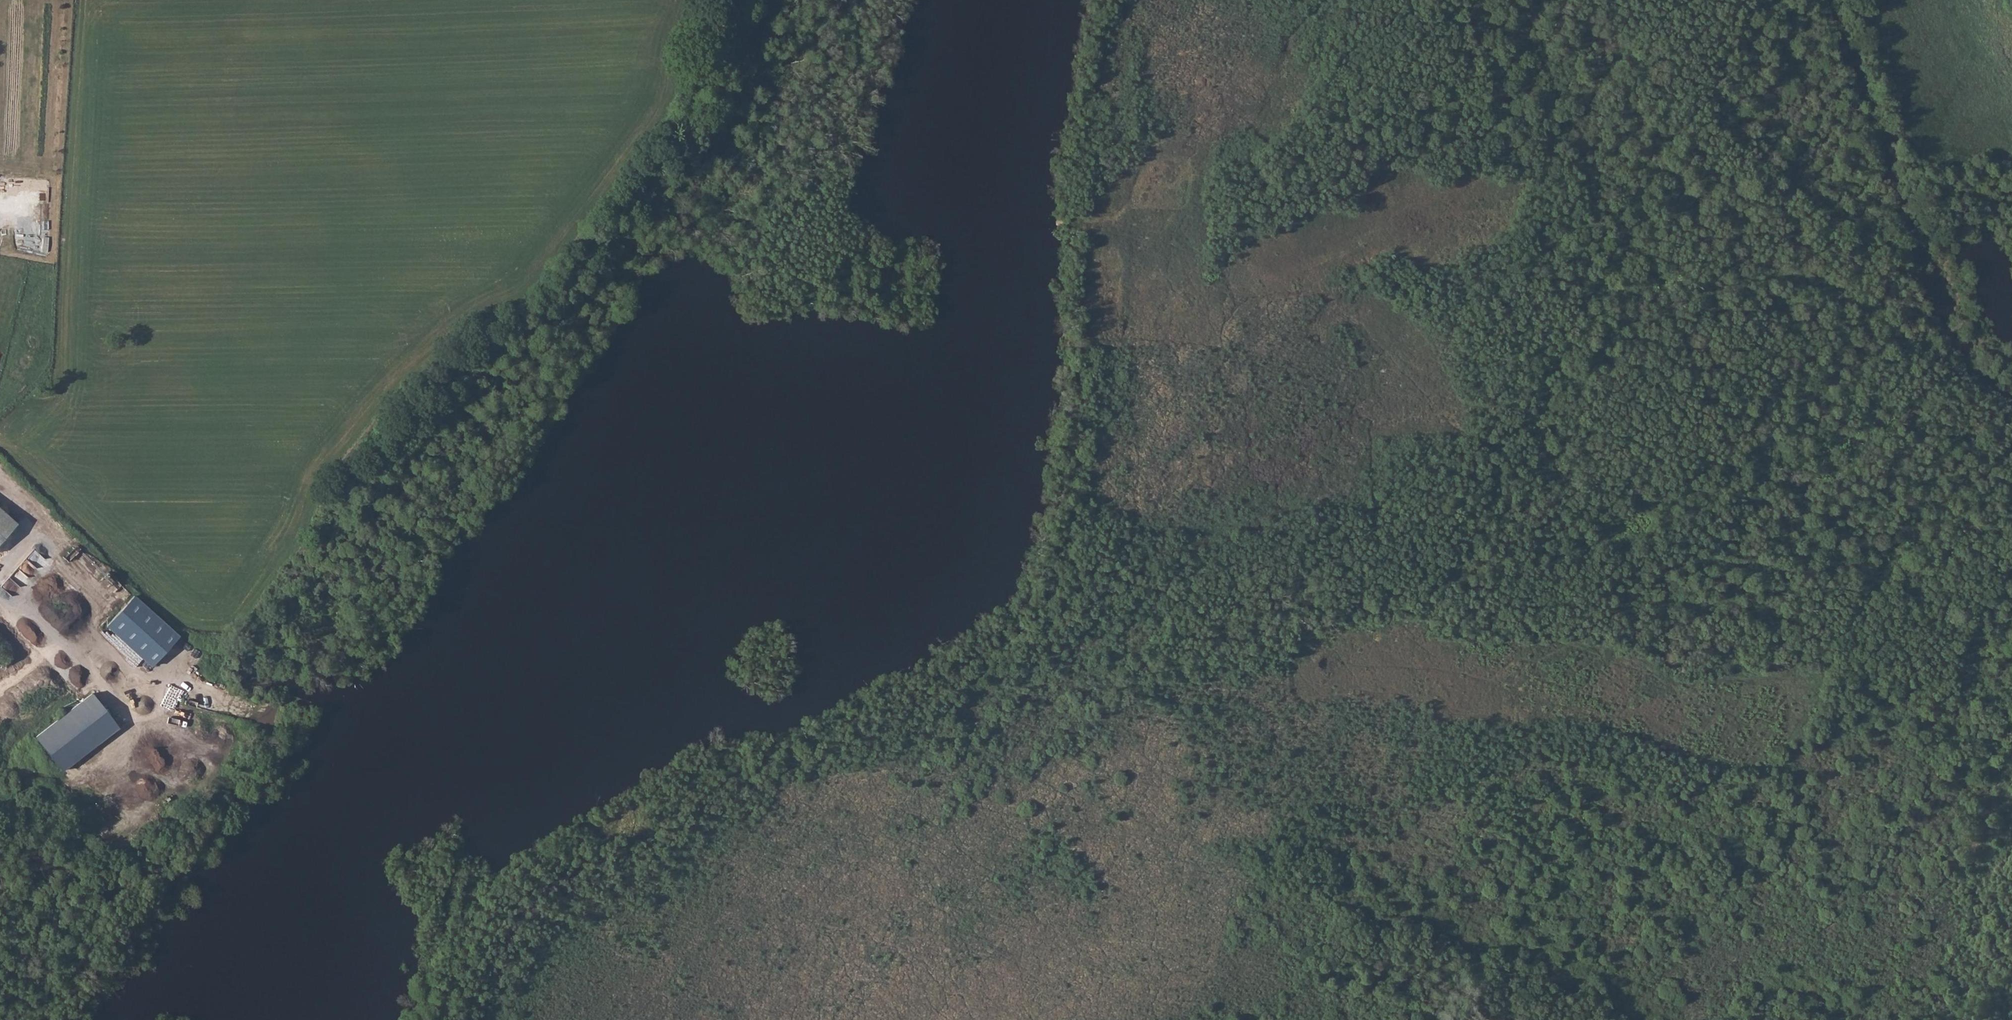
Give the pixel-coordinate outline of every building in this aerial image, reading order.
[(18,523),(0,507),(0,544),(18,523)] [(21,558),(12,580),(27,586),(36,564),(21,558)] [(180,635),(139,597),(111,626),(155,667),(183,638),(180,635)] [(94,693),(37,736),(63,771),(120,728),(94,693)]
